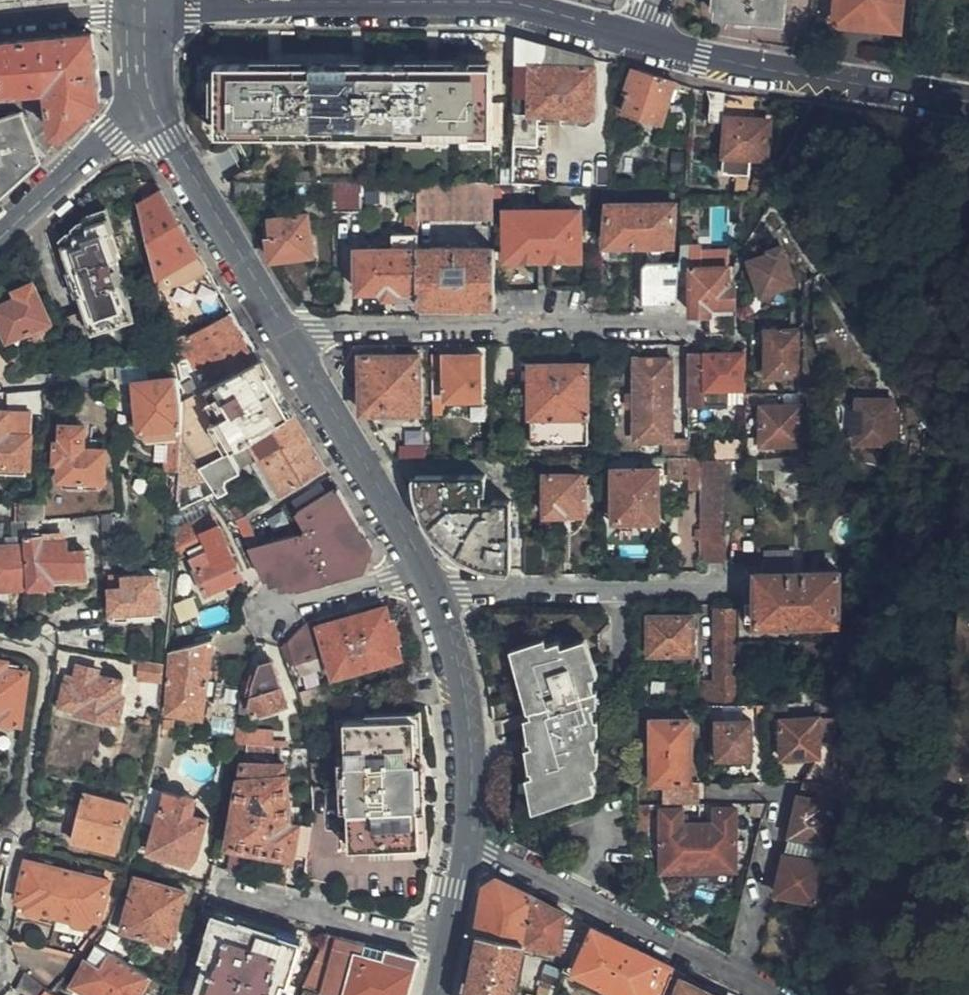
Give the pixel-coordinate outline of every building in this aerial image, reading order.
[(783,0),(715,0),(714,11),(729,12),(729,14),(781,19),(783,0)] [(835,9),(850,11),(849,19),(881,23),(882,14),(897,16),(898,0),(836,0),(835,9)] [(835,9),(834,18),(849,19),(850,11),(835,9)] [(897,16),(882,14),(881,23),(896,24),(897,16)] [(40,101),(48,145),(61,145),(98,109),(91,36),(58,40),(60,73),(40,101)] [(58,40),(0,46),(0,103),(40,101),(60,73),(58,40)] [(601,64),(531,61),(532,118),(602,117),(601,64)] [(470,134),(485,64),(437,64),(425,64),(348,64),(266,64),(258,64),(208,64),(209,134),(229,134),(470,134)] [(676,80),(636,68),(622,107),(662,121),(676,80)] [(724,92),(707,89),(710,118),(721,118),(724,92)] [(39,164),(21,114),(0,121),(0,200),(39,164)] [(737,191),(747,192),(751,155),(763,156),(768,120),(728,116),(723,169),(739,170),(737,191)] [(235,181),(235,197),(272,196),(272,180),(248,181),(235,181)] [(359,182),(333,182),(333,213),(360,212),(359,182)] [(154,185),(133,197),(167,330),(184,319),(171,298),(209,276),(190,244),(154,185)] [(688,190),(686,190),(675,189),(675,197),(675,207),(688,208),(688,190)] [(669,244),(669,204),(603,205),(603,245),(669,244)] [(83,222),(105,217),(103,208),(83,213),(82,216),(65,221),(65,225),(50,230),(54,246),(69,243),(68,234),(84,230),(83,222)] [(315,250),(309,211),(272,217),(274,235),(269,237),(272,257),(315,250)] [(578,259),(578,211),(504,211),(504,259),(578,259)] [(360,290),(418,291),(417,248),(416,215),(407,214),(408,233),(394,233),(394,248),(359,249),(360,290)] [(109,233),(105,217),(83,222),(84,230),(68,234),(69,243),(54,246),(73,317),(110,307),(105,282),(109,281),(104,260),(109,257),(104,235),(109,233)] [(766,253),(757,230),(756,232),(748,250),(752,258),(766,253)] [(707,314),(708,331),(710,331),(735,330),(737,329),(737,302),(738,280),(739,263),(731,264),(731,246),(695,246),(695,240),(675,240),(675,262),(675,263),(675,291),(692,292),(691,315),(707,314)] [(770,251),(766,253),(752,258),(764,293),(795,283),(782,246),(770,250),(770,251)] [(419,307),(420,307),(495,305),(496,290),(495,247),(417,248),(418,291),(419,307)] [(643,305),(675,304),(675,291),(675,263),(675,262),(647,261),(641,268),(643,305)] [(222,297),(209,276),(171,298),(184,319),(222,297)] [(30,280),(11,289),(14,296),(0,302),(0,327),(8,344),(49,327),(30,280)] [(179,381),(181,391),(252,345),(222,297),(184,319),(167,330),(177,366),(179,381)] [(110,307),(73,317),(76,329),(113,319),(110,307)] [(769,331),(754,331),(755,344),(770,344),(770,371),(802,372),(802,327),(769,328),(769,331)] [(252,345),(181,391),(188,440),(194,439),(198,449),(238,425),(284,398),(267,370),(252,345)] [(2,350),(0,351),(0,378),(15,376),(2,350)] [(747,350),(691,351),(691,429),(710,429),(711,403),(733,403),(735,386),(748,386),(747,350)] [(420,410),(419,356),(363,356),(363,412),(420,410)] [(483,402),(482,356),(445,356),(445,401),(445,402),(483,402)] [(639,438),(672,438),(672,420),(673,359),(638,358),(639,438)] [(588,440),(589,363),(533,363),(534,441),(588,440)] [(188,440),(181,391),(179,381),(137,388),(144,446),(188,440)] [(42,389),(7,392),(6,411),(32,413),(43,413),(42,389)] [(254,451),(258,457),(279,492),(325,464),(301,426),(284,398),(238,425),(254,451)] [(803,441),(802,402),(764,404),(766,444),(803,441)] [(868,453),(874,425),(871,424),(873,412),(839,405),(831,446),(868,453)] [(6,411),(0,411),(0,466),(24,467),(29,468),(32,413),(6,411)] [(672,420),(672,438),(684,438),(685,419),(672,420)] [(240,460),(254,451),(238,425),(198,449),(206,465),(221,495),(233,488),(230,481),(232,479),(232,477),(236,475),(234,470),(242,465),(240,460)] [(103,451),(102,439),(84,439),(83,427),(63,427),(63,445),(59,445),(59,467),(64,467),(63,484),(67,484),(67,490),(85,491),(85,484),(106,483),(106,450),(103,451)] [(194,439),(188,440),(188,449),(185,477),(206,465),(198,449),(194,439)] [(725,515),(721,457),(691,457),(692,488),(700,488),(702,516),(725,515)] [(433,459),(401,460),(404,473),(417,473),(420,509),(434,531),(448,547),(453,552),(467,560),(479,565),(499,570),(512,570),(511,501),(492,502),(491,506),(485,507),(481,504),(482,495),(486,495),(486,459),(433,459)] [(24,467),(0,466),(0,475),(24,476),(24,467)] [(660,518),(658,466),(615,467),(615,519),(660,518)] [(584,512),(585,486),(589,485),(588,473),(547,473),(547,513),(584,512)] [(261,546),(250,524),(243,514),(233,519),(262,579),(269,577),(271,582),(279,580),(281,585),(288,582),(291,591),(363,571),(374,548),(369,537),(363,539),(350,517),(334,489),(297,511),(305,526),(297,537),(261,546)] [(726,530),(725,515),(702,516),(702,532),(705,532),(706,562),(728,561),(726,530)] [(15,522),(15,538),(29,538),(29,520),(20,520),(19,521),(15,522)] [(178,536),(175,565),(185,561),(187,578),(194,574),(205,596),(243,579),(220,529),(217,531),(212,520),(178,536)] [(699,520),(683,521),(686,563),(702,562),(699,520)] [(29,538),(29,544),(29,590),(51,590),(52,581),(87,578),(86,554),(68,554),(67,543),(44,544),(43,537),(29,538)] [(29,544),(0,544),(0,588),(9,588),(10,591),(29,590),(29,544)] [(757,569),(756,574),(757,604),(747,604),(746,620),(839,621),(840,572),(757,569)] [(159,612),(157,578),(143,579),(141,577),(113,577),(113,614),(116,613),(117,622),(134,623),(134,614),(159,612)] [(403,657),(398,643),(402,641),(396,621),(392,621),(388,607),(320,626),(334,677),(403,657)] [(717,613),(715,707),(735,706),(737,613),(717,613)] [(692,656),(692,617),(651,617),(651,655),(692,656)] [(308,623),(289,646),(294,665),(321,656),(311,622),(308,623)] [(596,778),(588,752),(597,748),(588,722),(594,719),(587,694),(594,692),(581,649),(564,654),(559,640),(519,653),(535,705),(527,707),(535,732),(528,735),(535,755),(538,763),(529,766),(538,797),(596,778)] [(198,721),(212,643),(173,656),(163,714),(198,721)] [(0,719),(20,722),(27,672),(6,669),(8,660),(0,659),(0,719)] [(139,680),(162,684),(164,667),(142,663),(139,680)] [(286,706),(273,663),(262,666),(257,687),(253,686),(250,696),(254,697),(251,707),(254,716),(286,706)] [(75,669),(73,681),(72,690),(64,690),(61,709),(78,712),(78,716),(118,724),(122,699),(116,698),(118,683),(95,678),(96,672),(75,669)] [(72,690),(73,681),(66,681),(64,690),(72,690)] [(846,706),(828,706),(828,716),(846,715),(846,706)] [(663,802),(699,802),(699,785),(700,783),(691,782),(691,720),(683,720),(682,713),(653,713),(652,783),(663,783),(663,791),(663,802)] [(418,780),(415,719),(346,724),(351,848),(421,844),(418,780)] [(786,759),(820,758),(821,719),(783,719),(782,730),(786,730),(786,759)] [(755,758),(755,724),(722,723),(723,759),(755,758)] [(845,742),(845,724),(838,724),(837,741),(845,742)] [(270,755),(271,744),(244,743),(244,755),(270,755)] [(833,784),(845,784),(846,758),(820,758),(804,784),(833,784)] [(288,827),(283,769),(240,765),(229,846),(256,850),(291,854),(296,827),(288,827)] [(804,784),(790,837),(827,848),(832,825),(825,822),(833,784),(804,784)] [(115,853),(128,805),(86,794),(73,841),(115,853)] [(202,844),(207,817),(159,808),(149,857),(193,865),(199,857),(202,844)] [(700,827),(700,826),(683,827),(683,810),(662,810),(663,871),(699,871),(700,827)] [(717,826),(700,826),(700,827),(699,871),(735,871),(736,811),(718,810),(717,826)] [(820,849),(789,842),(786,856),(815,862),(820,849)] [(815,862),(786,856),(776,894),(821,906),(827,883),(823,882),(829,867),(815,862)] [(28,863),(21,898),(30,901),(29,905),(32,911),(41,914),(48,910),(49,906),(63,910),(62,916),(66,921),(76,923),(81,921),(83,916),(98,920),(108,884),(28,863)] [(498,880),(485,886),(484,894),(476,931),(524,944),(558,952),(566,914),(498,880)] [(178,914),(184,895),(136,883),(125,928),(172,939),(178,914)] [(288,958),(292,958),(298,942),(213,915),(207,931),(210,932),(207,940),(205,940),(199,955),(207,959),(195,994),(274,994),(278,985),(282,985),(288,968),(285,965),(288,958)] [(577,925),(567,954),(563,968),(619,994),(659,994),(667,975),(669,968),(577,925)] [(524,944),(476,931),(472,951),(462,994),(512,994),(524,944)] [(413,973),(416,957),(329,933),(326,937),(312,966),(329,971),(323,991),(303,987),(299,994),(407,994),(413,973)] [(89,945),(68,986),(87,994),(134,994),(145,974),(89,945)] [(18,989),(24,994),(40,994),(42,991),(23,970),(18,989)] [(667,975),(659,994),(711,994),(667,975)]
